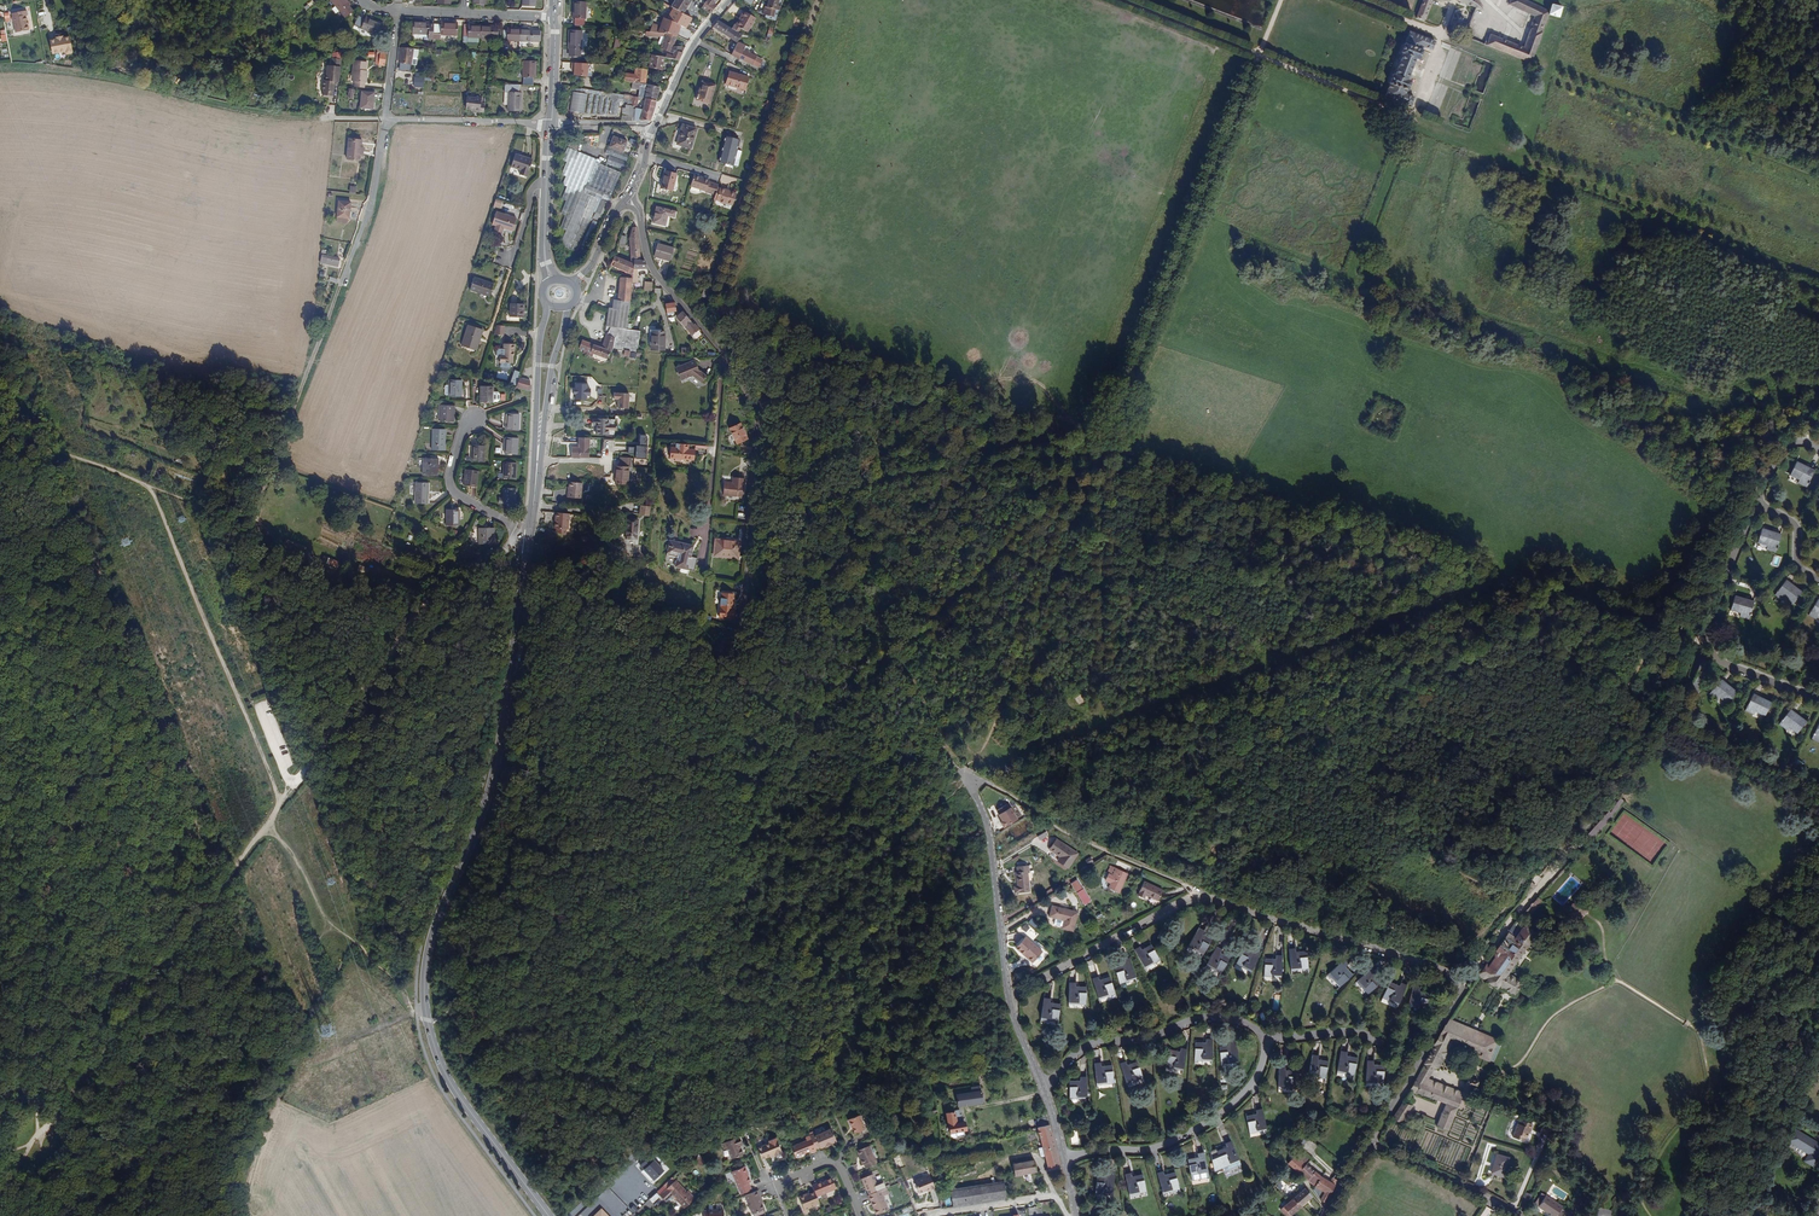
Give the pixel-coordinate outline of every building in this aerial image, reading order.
[(340,12),(345,18),(353,11),(348,6),(350,5),(346,0),(330,0),(340,12)] [(686,9),(689,4),(683,0),(675,0),(674,2),(686,9)] [(710,14),(716,6),(714,4),(716,0),(707,0),(702,8),(710,14)] [(766,7),(765,7),(762,14),(765,15),(774,17),(775,11),(776,10),(777,6),(779,0),(769,0),(766,7)] [(1416,19),(1424,22),(1432,0),(1424,0),(1416,19)] [(1477,0),(1457,0),(1457,1),(1482,10),(1483,9),(1477,0)] [(1508,5),(1535,17),(1540,6),(1526,0),(1511,0),(1508,5)] [(586,3),(573,2),(572,18),(574,18),(574,26),(584,27),(585,19),(586,3)] [(671,8),(682,13),(683,14),(686,9),(674,2),(671,8)] [(1466,30),(1473,9),(1457,4),(1450,24),(1466,30)] [(1561,7),(1551,4),(1549,10),(1548,15),(1550,15),(1559,17),(1561,7)] [(25,10),(11,14),(15,33),(28,30),(25,15),(26,15),(25,10)] [(731,29),(738,32),(740,28),(747,33),(755,18),(743,11),(740,16),(742,17),(737,26),(735,25),(734,24),(731,29)] [(669,16),(667,20),(670,21),(680,26),(685,28),(691,18),(683,14),(682,13),(678,20),(669,16)] [(365,18),(358,16),(354,25),(361,28),(361,29),(378,36),(383,24),(366,17),(365,18)] [(1496,50),(1531,64),(1547,22),(1534,17),(1530,28),(1531,28),(1524,47),(1501,39),(1496,50)] [(429,22),(412,21),(412,34),(428,35),(428,40),(434,40),(434,34),(440,34),(440,35),(457,36),(457,23),(441,22),(441,25),(429,24),(429,22)] [(652,23),(649,32),(666,32),(670,23),(663,21),(661,27),(652,23)] [(666,32),(677,36),(680,26),(670,21),(670,23),(666,32)] [(737,42),(741,35),(738,32),(731,29),(718,21),(712,28),(737,42)] [(468,27),(463,27),(462,43),(467,43),(467,38),(493,39),(493,38),(497,39),(498,28),(493,28),(494,26),(468,25),(468,27)] [(507,30),(502,30),(502,40),(506,40),(506,41),(532,42),(532,41),(540,42),(540,31),(533,31),(533,29),(507,28),(507,30)] [(582,31),(569,30),(569,49),(570,49),(570,57),(580,57),(580,49),(581,50),(582,31)] [(1432,50),(1435,42),(1409,31),(1404,44),(1404,43),(1400,53),(1401,53),(1393,74),(1392,74),(1388,84),(1389,84),(1384,96),(1411,107),(1414,97),(1406,94),(1411,81),(1408,79),(1415,59),(1419,61),(1424,48),(1432,50)] [(664,38),(661,46),(672,47),(677,36),(666,32),(649,32),(646,32),(646,37),(661,37),(664,38)] [(71,34),(49,38),(52,54),(65,52),(67,54),(72,54),(74,51),(71,34)] [(750,49),(737,43),(731,55),(739,59),(752,65),(756,57),(754,56),(755,55),(748,51),(750,49)] [(667,54),(665,58),(678,60),(682,52),(684,47),(672,47),(661,46),(660,49),(673,54),(673,55),(667,54)] [(402,48),(401,48),(399,63),(401,64),(411,65),(415,65),(416,64),(417,59),(416,58),(412,57),(413,49),(407,48),(402,48)] [(386,52),(377,51),(376,64),(384,65),(386,52)] [(461,56),(439,55),(438,62),(460,64),(461,56)] [(664,58),(651,56),(649,68),(661,70),(664,58)] [(340,76),(342,60),(333,59),(332,66),(327,66),(326,74),(325,74),(323,92),(323,97),(328,97),(328,96),(333,97),(334,82),(335,78),(331,77),(331,75),(335,76),(340,76)] [(366,75),(366,71),(367,63),(354,61),(352,76),(353,76),(353,82),(355,82),(354,87),(364,88),(364,83),(366,83),(367,75),(366,75)] [(536,62),(523,61),(522,78),(523,78),(523,85),(533,86),(533,78),(535,78),(536,62)] [(589,76),(589,63),(573,62),(572,76),(589,76)] [(411,65),(401,64),(400,71),(409,72),(411,65)] [(624,73),(623,81),(633,82),(633,81),(646,83),(647,70),(635,69),(634,74),(624,73)] [(397,72),(397,79),(424,81),(424,74),(397,72)] [(748,77),(729,72),(726,84),(744,90),(748,77)] [(424,81),(397,79),(394,108),(422,110),(424,81)] [(632,89),(647,91),(648,85),(633,82),(632,89)] [(715,86),(703,82),(700,93),(698,93),(696,100),(710,104),(715,86)] [(519,85),(509,84),(505,84),(504,92),(508,92),(507,111),(520,112),(521,93),(519,93),(519,85)] [(647,91),(645,99),(657,100),(659,88),(648,85),(647,91)] [(625,96),(574,88),(573,92),(588,94),(593,95),(595,95),(599,96),(600,96),(604,97),(606,97),(610,97),(612,98),(612,100),(623,102),(625,96)] [(374,93),(362,92),(360,108),(373,109),(374,93)] [(474,111),(484,112),(484,104),(481,103),(482,97),(467,95),(466,108),(471,109),(475,110),(474,111)] [(621,116),(620,120),(631,121),(633,106),(636,106),(638,100),(641,101),(641,98),(625,96),(623,102),(627,102),(627,105),(625,105),(625,107),(623,107),(623,108),(622,108),(621,116)] [(621,103),(623,102),(612,100),(612,98),(610,97),(610,101),(611,101),(609,114),(617,116),(620,102),(621,103)] [(635,108),(632,121),(651,121),(655,107),(657,100),(645,99),(644,105),(640,104),(639,109),(635,108)] [(696,129),(682,125),(680,133),(681,134),(678,145),(690,148),(696,129)] [(627,142),(613,137),(609,147),(622,152),(627,142)] [(719,162),(725,163),(732,138),(725,137),(719,162)] [(732,165),(734,159),(739,140),(732,138),(725,163),(732,165)] [(362,140),(349,139),(347,154),(360,155),(362,140)] [(566,230),(592,157),(568,147),(563,160),(567,162),(562,174),(566,176),(563,184),(567,186),(562,199),(567,201),(561,213),(566,215),(561,228),(566,230)] [(628,156),(607,148),(605,153),(626,161),(628,156)] [(532,159),(515,154),(511,167),(521,170),(519,175),(526,177),(532,159)] [(626,162),(609,156),(606,163),(623,169),(626,162)] [(566,230),(566,232),(567,230),(596,162),(595,162),(596,159),(592,157),(566,230)] [(566,232),(561,246),(577,252),(593,213),(612,169),(600,164),(596,162),(567,230),(566,232)] [(593,213),(603,217),(612,196),(611,196),(620,173),(612,169),(593,213)] [(676,174),(665,171),(660,188),(672,191),(676,174)] [(716,194),(718,187),(718,184),(709,181),(709,179),(694,175),(691,186),(705,190),(705,191),(716,194)] [(716,194),(714,199),(720,200),(720,202),(726,203),(726,202),(733,204),(736,192),(718,187),(716,194)] [(494,207),(501,208),(503,201),(495,199),(494,207)] [(351,202),(339,201),(337,217),(338,217),(337,222),(347,222),(347,218),(349,218),(351,202)] [(675,211),(657,208),(655,216),(654,216),(653,223),(665,225),(667,215),(674,217),(675,211)] [(516,218),(496,212),(492,225),(512,231),(516,218)] [(634,260),(640,260),(639,243),(636,227),(632,227),(629,239),(631,263),(634,264),(634,260)] [(654,257),(670,261),(673,248),(657,244),(654,257)] [(339,259),(322,255),(320,263),(337,267),(339,259)] [(607,327),(604,332),(608,333),(611,327),(627,329),(630,302),(629,302),(631,282),(631,279),(633,269),(634,264),(631,263),(615,256),(610,267),(615,269),(616,266),(624,269),(621,277),(618,301),(617,309),(609,308),(609,311),(607,327)] [(643,269),(646,269),(645,260),(640,260),(634,260),(634,264),(633,269),(632,282),(637,282),(637,271),(637,269),(643,269)] [(493,284),(474,278),(470,290),(489,296),(493,284)] [(652,291),(653,282),(645,282),(644,291),(652,291)] [(665,304),(667,313),(676,311),(674,303),(665,304)] [(524,304),(510,304),(510,317),(524,318),(524,304)] [(691,336),(699,330),(694,324),(693,325),(691,323),(682,312),(676,317),(691,336)] [(483,331),(468,326),(461,345),(477,350),(483,331)] [(503,335),(504,326),(497,326),(494,335),(503,335)] [(630,352),(637,352),(640,331),(637,331),(632,330),(627,329),(611,327),(608,333),(607,335),(615,338),(612,348),(624,351),(630,352)] [(661,329),(649,329),(648,345),(651,345),(651,350),(664,350),(665,332),(661,331),(661,329)] [(611,348),(612,348),(615,338),(607,335),(603,345),(595,342),(593,345),(582,341),(579,348),(584,350),(583,353),(593,356),(594,353),(607,358),(611,348)] [(515,345),(504,344),(503,349),(497,349),(497,356),(500,356),(500,363),(513,363),(513,357),(515,357),(515,345)] [(694,359),(676,366),(681,379),(693,375),(702,382),(707,376),(699,369),(694,359)] [(519,372),(515,371),(511,384),(515,386),(519,372)] [(520,378),(516,388),(527,391),(530,381),(520,378)] [(462,381),(449,380),(449,395),(462,396),(462,381)] [(586,385),(576,384),(576,390),(576,394),(576,400),(586,400),(586,393),(590,393),(590,389),(586,389),(586,385)] [(494,388),(481,387),(481,402),(494,403),(494,388)] [(629,409),(630,394),(614,393),(614,399),(619,400),(618,409),(629,409)] [(455,406),(439,406),(438,421),(454,421),(455,406)] [(519,415),(506,414),(506,429),(518,430),(519,415)] [(607,416),(598,416),(598,419),(594,419),(593,425),(595,425),(595,428),(596,428),(596,434),(613,435),(613,430),(616,430),(617,426),(613,426),(614,420),(607,419),(607,416)] [(740,424),(730,428),(737,444),(747,439),(740,424)] [(445,430),(432,429),(432,450),(445,450),(445,430)] [(641,442),(640,446),(647,447),(648,439),(646,438),(647,434),(640,433),(639,442),(641,442)] [(571,447),(571,458),(589,458),(590,438),(578,437),(578,448),(571,447)] [(518,438),(505,438),(504,453),(517,454),(518,438)] [(683,444),(671,443),(669,458),(674,458),(674,461),(680,461),(680,459),(680,457),(683,458),(683,459),(689,460),(690,449),(683,448),(683,444)] [(485,446),(472,446),(471,461),(484,462),(485,446)] [(647,459),(648,447),(647,447),(640,446),(637,446),(637,447),(637,454),(636,458),(647,459)] [(438,459),(423,458),(423,474),(438,474),(438,459)] [(631,458),(621,458),(620,465),(616,465),(615,482),(628,483),(629,466),(631,466),(631,458)] [(1814,471),(1796,462),(1790,474),(1799,478),(1798,482),(1806,486),(1814,471)] [(517,463),(504,463),(503,478),(516,479),(517,463)] [(478,471),(466,470),(463,485),(476,487),(478,471)] [(745,479),(733,478),(732,483),(724,482),(723,495),(744,497),(745,484),(744,484),(745,479)] [(582,498),(583,482),(570,481),(569,492),(568,491),(568,496),(582,498)] [(429,483),(416,483),(415,503),(428,504),(429,483)] [(516,489),(503,488),(503,498),(499,498),(499,503),(516,504),(516,489)] [(641,505),(640,514),(649,515),(649,506),(641,505)] [(459,510),(446,510),(446,525),(459,525),(459,510)] [(570,514),(556,513),(555,529),(556,529),(567,530),(568,530),(570,514)] [(637,520),(628,519),(627,538),(636,538),(637,520)] [(494,528),(479,528),(479,544),(494,543),(494,528)] [(1762,528),(1758,542),(1767,545),(1766,548),(1775,551),(1781,534),(1762,528)] [(129,537),(121,540),(123,548),(132,545),(129,537)] [(740,542),(715,539),(714,556),(735,558),(736,548),(739,549),(740,542)] [(678,561),(676,560),(675,567),(694,571),(697,558),(688,556),(691,546),(670,541),(667,554),(677,557),(678,553),(680,553),(678,561)] [(329,558),(326,564),(338,570),(341,564),(329,558)] [(1785,580),(1775,594),(1783,600),(1785,597),(1793,603),(1801,592),(1785,580)] [(733,594),(721,593),(720,618),(734,619),(734,608),(732,607),(733,594)] [(1735,596),(1731,609),(1740,612),(1740,615),(1749,618),(1753,601),(1735,596)] [(1818,599),(1809,614),(1817,619),(1818,616),(1818,600),(1818,599)] [(1701,660),(1690,688),(1699,692),(1710,663),(1701,660)] [(1710,693),(1717,699),(1720,697),(1727,703),(1736,692),(1721,679),(1710,693)] [(1075,698),(1079,705),(1085,701),(1080,694),(1075,698)] [(1753,694),(1746,710),(1754,714),(1756,711),(1765,715),(1771,703),(1753,694)] [(1790,710),(1779,724),(1787,730),(1789,727),(1798,733),(1806,722),(1790,710)] [(998,822),(1000,829),(1006,828),(1008,830),(1011,831),(1015,832),(1019,831),(1022,829),(1024,827),(1026,822),(1025,819),(1025,817),(1023,814),(1020,812),(1018,811),(1015,811),(1013,811),(1010,812),(1008,813),(1006,815),(1005,817),(1004,821),(998,822)] [(1040,840),(1048,836),(1047,832),(1038,836),(1040,840)] [(1048,849),(1059,856),(1056,861),(1066,868),(1076,853),(1055,839),(1048,849)] [(1017,871),(1018,885),(1014,886),(1015,892),(1019,891),(1019,892),(1030,891),(1028,871),(1029,870),(1028,864),(1017,866),(1018,871),(1017,871)] [(1114,876),(1111,883),(1109,888),(1119,893),(1128,874),(1113,867),(1110,874),(1114,876)] [(1078,879),(1071,883),(1076,893),(1083,889),(1084,888),(1078,879)] [(1144,881),(1139,891),(1137,895),(1143,897),(1145,894),(1157,900),(1162,890),(1144,881)] [(1076,893),(1084,905),(1090,901),(1083,889),(1076,893)] [(1542,902),(1538,898),(1525,911),(1530,915),(1542,902)] [(1050,917),(1062,920),(1062,919),(1064,920),(1062,929),(1073,931),(1078,912),(1052,906),(1050,917)] [(1579,911),(1570,907),(1566,911),(1568,919),(1578,920),(1583,914),(1582,911),(1579,911)] [(1028,921),(1037,929),(1040,925),(1032,917),(1028,921)] [(1520,928),(1514,924),(1496,951),(1497,952),(1496,954),(1499,956),(1491,968),(1496,971),(1506,958),(1514,964),(1536,934),(1534,933),(1532,936),(1522,930),(1524,926),(1523,925),(1520,928)] [(1534,933),(1524,926),(1522,930),(1532,936),(1534,933)] [(1198,928),(1189,945),(1204,953),(1211,940),(1203,934),(1204,931),(1198,928)] [(1043,951),(1026,936),(1015,947),(1023,954),(1024,953),(1033,962),(1043,951)] [(1489,939),(1474,957),(1478,960),(1492,941),(1489,939)] [(1135,950),(1144,966),(1159,958),(1152,945),(1143,950),(1141,947),(1135,950)] [(1216,947),(1207,963),(1222,972),(1229,959),(1220,954),(1222,950),(1216,947)] [(1243,949),(1237,963),(1252,970),(1260,953),(1255,950),(1253,954),(1243,949)] [(1289,949),(1291,968),(1308,967),(1306,952),(1296,952),(1295,949),(1289,949)] [(1265,959),(1264,974),(1281,975),(1282,956),(1276,956),(1276,959),(1265,959)] [(1115,967),(1119,982),(1136,977),(1130,959),(1124,960),(1125,964),(1115,967)] [(1345,967),(1348,965),(1343,960),(1330,973),(1341,985),(1352,975),(1345,967)] [(1358,980),(1369,993),(1380,983),(1373,975),(1376,972),(1371,967),(1358,980)] [(1092,979),(1098,997),(1115,992),(1110,977),(1100,980),(1099,977),(1092,979)] [(1389,982),(1383,996),(1399,1003),(1406,985),(1401,983),(1399,986),(1389,982)] [(1070,983),(1069,1002),(1086,1002),(1087,987),(1076,987),(1076,983),(1070,983)] [(1413,986),(1409,1004),(1425,1009),(1429,994),(1419,991),(1420,987),(1413,986)] [(1520,1013),(1524,1017),(1528,1010),(1524,1007),(1530,999),(1517,990),(1507,1005),(1520,1013)] [(1493,997),(1489,1007),(1496,1010),(1500,1000),(1493,997)] [(1044,998),(1041,1017),(1058,1019),(1060,1005),(1050,1003),(1050,999),(1044,998)] [(1465,1028),(1449,1021),(1434,1046),(1446,1053),(1453,1040),(1458,1042),(1463,1031),(1464,1031),(1465,1028)] [(333,1032),(330,1022),(320,1026),(323,1035),(333,1032)] [(1468,1029),(1465,1028),(1464,1031),(1463,1031),(1458,1042),(1464,1044),(1468,1033),(1467,1033),(1468,1029)] [(1468,1033),(1464,1044),(1462,1050),(1482,1058),(1482,1057),(1489,1040),(1490,1037),(1468,1029),(1467,1033),(1468,1033)] [(1195,1043),(1194,1058),(1212,1059),(1213,1040),(1206,1040),(1206,1043),(1195,1043)] [(1489,1040),(1482,1057),(1487,1059),(1494,1042),(1489,1040)] [(1219,1047),(1221,1062),(1238,1060),(1236,1042),(1229,1042),(1230,1046),(1219,1047)] [(1169,1050),(1166,1065),(1183,1068),(1187,1050),(1181,1049),(1180,1052),(1169,1050)] [(1442,1057),(1431,1050),(1426,1061),(1434,1065),(1445,1069),(1457,1074),(1461,1065),(1452,1061),(1448,1062),(1446,1065),(1440,1063),(1442,1057)] [(1341,1052),(1338,1070),(1354,1073),(1357,1058),(1347,1056),(1347,1053),(1341,1052)] [(1312,1055),(1308,1074),(1325,1077),(1328,1062),(1318,1060),(1319,1056),(1312,1055)] [(1367,1061),(1366,1080),(1383,1081),(1384,1066),(1374,1065),(1374,1061),(1367,1061)] [(1120,1064),(1126,1082),(1143,1076),(1138,1062),(1128,1065),(1127,1062),(1120,1064)] [(1094,1064),(1097,1083),(1114,1081),(1112,1066),(1102,1067),(1101,1063),(1094,1064)] [(1445,1069),(1434,1065),(1430,1073),(1442,1078),(1445,1069)] [(1279,1067),(1278,1086),(1296,1086),(1296,1071),(1285,1071),(1285,1067),(1279,1067)] [(1442,1078),(1430,1073),(1427,1081),(1438,1085),(1442,1078)] [(1069,1081),(1070,1097),(1087,1096),(1087,1077),(1080,1078),(1080,1081),(1069,1081)] [(1461,1099),(1415,1080),(1410,1090),(1445,1103),(1436,1125),(1438,1127),(1435,1135),(1444,1139),(1448,1130),(1457,1109),(1461,1099)] [(1484,1084),(1481,1083),(1477,1091),(1487,1095),(1490,1086),(1484,1084)] [(956,1094),(958,1106),(982,1103),(980,1086),(977,1087),(977,1091),(956,1094)] [(1487,1095),(1477,1091),(1474,1099),(1483,1103),(1487,1095)] [(1461,1098),(1461,1099),(1457,1109),(1462,1111),(1466,1100),(1461,1098)] [(1413,1106),(1403,1102),(1392,1119),(1402,1123),(1413,1106)] [(946,1113),(951,1136),(953,1138),(965,1135),(964,1130),(966,1129),(964,1121),(963,1121),(962,1114),(960,1114),(959,1109),(955,1110),(956,1111),(946,1113)] [(1246,1117),(1249,1131),(1266,1128),(1262,1109),(1256,1111),(1256,1114),(1246,1117)] [(849,1120),(852,1128),(853,1128),(855,1134),(866,1129),(860,1116),(849,1120)] [(1049,1124),(1047,1116),(1037,1119),(1039,1127),(1049,1124)] [(1528,1129),(1530,1130),(1532,1125),(1519,1120),(1518,1124),(1517,1124),(1512,1138),(1522,1142),(1524,1137),(1525,1138),(1527,1133),(1528,1129)] [(1049,1124),(1039,1127),(1038,1128),(1043,1147),(1045,1156),(1049,1170),(1059,1168),(1061,1167),(1049,1124)] [(815,1135),(811,1137),(816,1149),(820,1148),(820,1149),(826,1147),(831,1144),(837,1142),(832,1130),(816,1137),(815,1135)] [(1806,1161),(1816,1167),(1818,1161),(1818,1145),(1816,1143),(1815,1145),(1803,1138),(1804,1136),(1794,1130),(1787,1141),(1809,1155),(1806,1161)] [(744,1153),(740,1145),(739,1143),(743,1142),(740,1136),(722,1143),(725,1149),(727,1148),(732,1158),(744,1153)] [(811,1137),(810,1136),(806,1138),(807,1141),(792,1147),(796,1157),(811,1151),(812,1153),(816,1151),(816,1149),(811,1137)] [(770,1143),(758,1148),(761,1155),(766,1153),(767,1157),(771,1155),(775,1154),(776,1156),(783,1153),(776,1138),(770,1140),(770,1143)] [(1223,1168),(1239,1161),(1231,1141),(1225,1144),(1226,1146),(1223,1148),(1223,1149),(1217,1151),(1216,1149),(1210,1151),(1215,1171),(1223,1168)] [(864,1165),(866,1169),(878,1164),(876,1160),(875,1160),(870,1147),(857,1152),(859,1157),(861,1156),(862,1160),(861,1160),(863,1165),(864,1165)] [(1535,1152),(1526,1149),(1523,1157),(1531,1160),(1535,1152)] [(1188,1160),(1191,1174),(1207,1171),(1204,1153),(1198,1154),(1198,1158),(1188,1160)] [(1496,1154),(1491,1173),(1503,1176),(1509,1157),(1496,1154)] [(641,1166),(655,1180),(665,1171),(651,1156),(641,1166)] [(1299,1173),(1307,1163),(1301,1159),(1300,1161),(1294,1156),(1288,1164),(1299,1173)] [(1015,1176),(1037,1173),(1037,1172),(1034,1159),(1013,1163),(1015,1176)] [(1241,1164),(1239,1161),(1223,1168),(1224,1171),(1241,1164)] [(1321,1174),(1307,1163),(1299,1173),(1315,1186),(1319,1178),(1321,1174)] [(732,1171),(741,1194),(752,1189),(749,1182),(751,1181),(747,1173),(748,1173),(745,1166),(732,1171)] [(1157,1174),(1162,1192),(1179,1187),(1175,1172),(1165,1175),(1163,1172),(1157,1174)] [(1098,1176),(1096,1191),(1113,1193),(1115,1175),(1108,1174),(1108,1178),(1098,1176)] [(1125,1175),(1129,1193),(1146,1189),(1143,1175),(1132,1177),(1131,1174),(1125,1175)] [(1330,1181),(1321,1174),(1319,1178),(1315,1186),(1324,1193),(1320,1199),(1325,1203),(1335,1185),(1338,1180),(1334,1177),(1331,1181),(1330,1181)] [(868,1191),(870,1195),(880,1191),(873,1175),(862,1180),(865,1187),(866,1186),(868,1191)] [(930,1175),(914,1182),(919,1194),(927,1190),(929,1189),(930,1191),(935,1189),(930,1175)] [(822,1182),(813,1186),(815,1192),(818,1198),(837,1190),(833,1179),(822,1183),(822,1182)] [(1280,1179),(1275,1185),(1274,1186),(1282,1192),(1287,1185),(1280,1179)] [(666,1189),(660,1195),(666,1201),(672,1195),(684,1208),(695,1198),(688,1190),(687,1191),(676,1180),(666,1189)] [(969,1205),(1006,1199),(1004,1181),(966,1186),(969,1205)] [(953,1207),(969,1205),(966,1186),(950,1189),(953,1207)] [(1312,1197),(1305,1188),(1294,1198),(1301,1206),(1312,1197)] [(870,1195),(869,1196),(875,1211),(877,1210),(879,1214),(889,1210),(883,1197),(883,1195),(888,1193),(887,1189),(881,1191),(880,1191),(870,1195)] [(759,1190),(745,1196),(752,1214),(754,1214),(757,1213),(758,1215),(764,1212),(763,1210),(765,1209),(762,1204),(764,1203),(762,1199),(759,1190)] [(818,1198),(815,1192),(805,1196),(805,1195),(799,1197),(805,1210),(820,1204),(818,1198)] [(1525,1210),(1531,1195),(1526,1193),(1520,1208),(1525,1210)] [(1292,1195),(1288,1197),(1287,1198),(1289,1201),(1283,1207),(1290,1215),(1301,1206),(1294,1198),(1292,1195)] [(1552,1215),(1556,1215),(1562,1206),(1545,1195),(1538,1207),(1552,1215)] [(1559,1215),(1571,1215),(1574,1212),(1564,1207),(1559,1215)]
